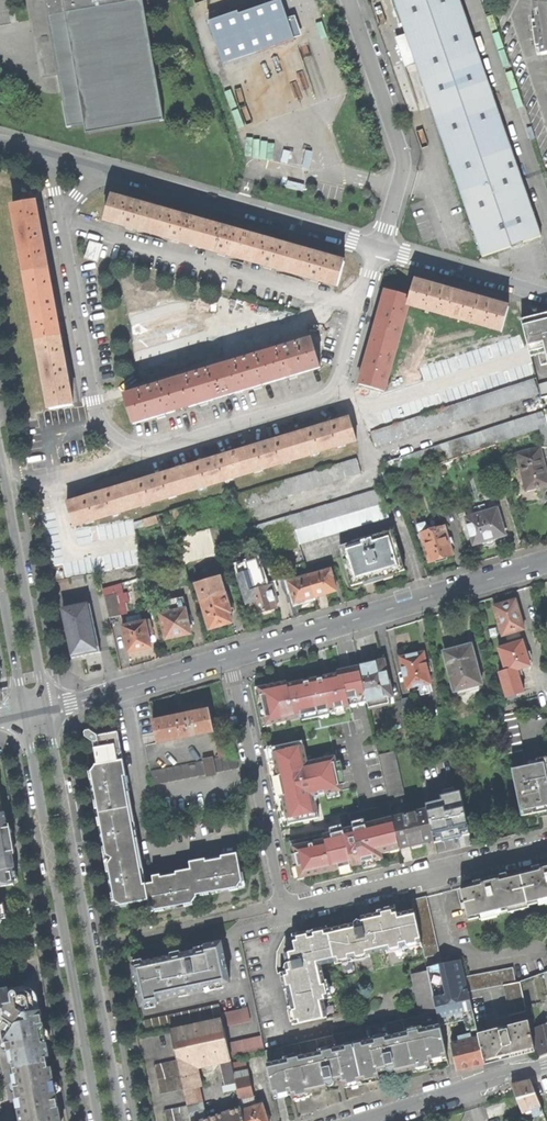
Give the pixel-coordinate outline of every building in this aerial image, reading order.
[(164,119),(144,0),(138,0),(129,2),(129,0),(27,0),(30,19),(40,79),(58,76),(62,94),(68,127),(85,124),(87,133),(164,119)] [(209,22),(223,64),(302,36),(295,16),(287,18),(281,0),(280,0),(265,0),(267,5),(239,14),(238,12),(209,22)] [(444,144),(476,239),(483,257),(518,245),(541,238),(514,160),(460,0),(394,0),(444,144)] [(546,56),(546,0),(536,0),(535,2),(538,4),(538,8),(535,9),(538,31),(533,31),(534,41),(536,49),(540,48),(541,57),(546,56)] [(264,174),(263,180),(280,184),(281,178),(264,174)] [(288,181),(286,187),(303,192),(304,185),(288,181)] [(113,196),(106,220),(132,228),(153,233),(160,210),(113,196)] [(14,205),(26,274),(49,269),(44,239),(37,200),(14,205)] [(205,223),(160,210),(153,233),(178,241),(198,247),(205,223)] [(251,237),(205,223),(198,247),(225,255),(244,260),(251,237)] [(297,250),(251,237),(244,260),(271,268),(291,274),(297,250)] [(91,241),(86,257),(98,260),(103,244),(91,241)] [(344,263),(297,250),(291,274),(318,281),(338,287),(344,263)] [(26,274),(38,341),(61,337),(55,302),(49,269),(26,274)] [(408,307),(455,319),(462,295),(440,288),(415,281),(411,298),(408,307)] [(398,344),(408,307),(411,298),(386,291),(380,313),(373,338),(398,344)] [(455,319),(502,333),(508,308),(483,301),(462,295),(455,319)] [(546,364),(546,314),(522,320),(530,355),(538,352),(542,366),(546,364)] [(50,409),(73,405),(66,368),(61,337),(38,341),(50,409)] [(385,391),(398,344),(373,338),(367,358),(360,384),(385,391)] [(294,375),(319,367),(311,341),(223,367),(231,394),(255,386),(294,375)] [(205,401),(231,394),(223,367),(126,396),(134,423),(164,414),(205,401)] [(418,416),(372,431),(377,446),(538,394),(534,379),(418,416)] [(538,386),(542,399),(546,397),(546,383),(538,386)] [(546,447),(546,422),(545,412),(387,463),(392,478),(438,464),(495,445),(541,430),(546,448),(546,447)] [(322,427),(294,435),(301,458),(356,441),(350,419),(322,427)] [(264,444),(237,452),(245,475),(301,458),(294,435),(264,444)] [(540,448),(516,453),(526,490),(537,487),(546,485),(546,476),(540,448)] [(208,462),(181,470),(188,492),(245,475),(237,452),(208,462)] [(233,495),(238,511),(362,473),(358,459),(233,495)] [(149,479),(125,487),(132,509),(188,492),(181,470),(149,479)] [(68,504),(75,527),(132,509),(125,487),(96,496),(68,504)] [(248,544),(264,540),(296,530),(385,503),(387,503),(382,488),(244,530),(248,544)] [(299,543),(389,517),(385,503),(296,530),(299,543)] [(487,540),(504,535),(496,509),(495,509),(493,503),(483,506),(485,512),(466,518),(474,543),(487,540)] [(173,518),(193,513),(190,504),(172,510),(171,510),(173,518)] [(136,529),(159,521),(157,514),(136,521),(134,522),(136,529)] [(441,558),(453,554),(444,525),(436,528),(433,520),(417,525),(428,561),(441,558)] [(210,529),(193,534),(195,542),(181,547),(185,562),(185,564),(217,554),(210,529)] [(300,546),(299,543),(296,530),(264,540),(268,555),(300,546)] [(377,577),(405,569),(394,531),(341,546),(352,585),(377,577)] [(191,583),(185,564),(185,562),(175,565),(181,586),(191,583)] [(264,612),(276,608),(274,601),(275,600),(272,589),(275,588),(273,583),(255,588),(256,585),(251,569),(239,572),(244,591),(244,592),(249,610),(254,608),(256,614),(264,612)] [(325,593),(336,590),(332,578),(332,575),(330,569),(309,575),(315,596),(325,593)] [(302,600),(315,596),(309,575),(288,581),(290,589),(291,588),(296,602),(302,600)] [(211,591),(200,594),(204,610),(206,609),(212,628),(223,624),(233,622),(230,612),(232,611),(225,592),(213,596),(211,591)] [(111,617),(122,615),(118,594),(106,597),(111,617)] [(191,627),(195,626),(193,614),(189,615),(187,608),(183,609),(182,606),(187,604),(185,595),(168,599),(170,606),(161,608),(167,638),(179,636),(192,633),(191,627)] [(503,636),(524,629),(515,600),(494,607),(497,619),(499,618),(500,623),(499,624),(503,636)] [(90,602),(64,607),(73,656),(85,653),(100,651),(90,602)] [(150,633),(154,632),(151,620),(140,622),(133,624),(124,626),(130,652),(139,650),(152,646),(150,633)] [(506,673),(516,669),(530,665),(522,641),(509,645),(499,649),(506,671),(506,673)] [(454,690),(481,683),(471,644),(462,647),(461,645),(457,647),(453,648),(453,649),(444,651),(454,690)] [(417,684),(427,682),(430,681),(427,671),(428,671),(426,662),(425,663),(423,652),(410,655),(399,658),(407,688),(418,685),(417,684)] [(368,708),(393,703),(383,660),(372,663),(358,666),(365,696),(368,708)] [(358,665),(341,669),(348,700),(365,696),(358,666),(358,665)] [(348,700),(341,669),(336,670),(337,675),(334,675),(331,676),(330,675),(304,681),(287,685),(286,682),(271,685),(260,688),(262,700),(261,700),(263,712),(264,712),(266,725),(302,717),(301,715),(327,709),(328,711),(349,706),(348,700)] [(523,691),(516,669),(506,673),(506,671),(499,673),(507,697),(523,691)] [(419,690),(428,688),(427,682),(417,684),(418,685),(419,690)] [(414,712),(411,698),(403,700),(406,714),(414,712)] [(157,742),(214,730),(209,708),(181,714),(153,720),(157,742)] [(523,750),(516,718),(502,721),(508,753),(523,750)] [(122,905),(149,900),(146,886),(142,887),(139,869),(143,868),(138,838),(134,839),(131,823),(135,823),(129,792),(126,793),(123,777),(126,776),(123,761),(118,762),(118,759),(122,753),(118,732),(105,735),(99,736),(90,731),(86,731),(84,733),(85,737),(93,743),(98,765),(96,765),(92,771),(91,771),(93,779),(94,780),(94,783),(95,786),(92,789),(93,791),(96,793),(97,800),(96,801),(98,809),(99,809),(104,812),(99,818),(101,826),(102,825),(103,832),(101,835),(101,837),(105,840),(106,844),(106,846),(105,847),(109,872),(111,872),(112,878),(109,881),(109,883),(114,886),(114,889),(115,892),(113,893),(115,901),(116,901),(121,904),(122,905)] [(342,790),(334,756),(307,763),(302,740),(272,747),(289,824),(319,818),(315,802),(314,797),(319,796),(333,793),(342,790)] [(221,757),(225,756),(223,746),(216,748),(218,757),(221,757)] [(3,816),(7,837),(16,836),(1,752),(0,751),(0,816),(3,816)] [(394,752),(378,755),(390,804),(390,806),(399,804),(398,798),(404,796),(394,752)] [(236,754),(228,755),(231,769),(238,767),(236,754)] [(231,769),(228,755),(225,756),(221,757),(224,770),(231,769)] [(224,770),(221,757),(218,757),(213,759),(216,772),(224,770)] [(213,759),(202,761),(205,774),(205,777),(216,775),(216,772),(213,759)] [(202,760),(195,762),(198,775),(205,774),(202,761),(202,760)] [(198,775),(195,762),(188,763),(190,777),(198,775)] [(190,777),(188,763),(180,765),(183,778),(190,777)] [(537,765),(538,768),(513,774),(521,812),(546,807),(546,812),(546,811),(546,763),(537,765)] [(183,778),(180,765),(173,766),(175,780),(183,778)] [(512,770),(513,774),(538,768),(537,765),(512,770)] [(175,780),(173,766),(165,768),(168,781),(175,780)] [(168,781),(165,768),(158,769),(161,783),(168,781)] [(161,783),(158,769),(150,771),(153,784),(161,783)] [(441,796),(442,800),(426,804),(427,810),(434,841),(453,836),(469,832),(461,791),(441,796)] [(522,817),(546,812),(546,807),(521,812),(522,817)] [(427,810),(418,812),(424,843),(434,841),(427,810)] [(424,843),(418,812),(393,818),(400,849),(415,845),(424,843)] [(14,884),(11,869),(13,869),(9,849),(8,844),(7,837),(3,816),(0,816),(0,887),(14,884)] [(400,849),(393,818),(352,827),(353,829),(345,831),(344,830),(338,831),(291,842),(294,855),(294,854),(296,861),(297,866),(296,866),(299,879),(339,869),(340,873),(352,870),(351,867),(363,864),(363,867),(375,864),(375,861),(383,859),(381,853),(400,849)] [(18,847),(9,849),(13,869),(21,867),(18,847)] [(177,874),(153,880),(154,884),(146,886),(149,900),(150,906),(151,906),(156,910),(164,909),(163,908),(170,906),(173,909),(175,908),(177,905),(182,904),(184,903),(185,905),(192,903),(192,902),(197,898),(196,896),(209,893),(209,891),(215,890),(218,894),(221,893),(222,890),(226,890),(229,889),(230,890),(238,888),(238,887),(241,882),(242,882),(236,854),(220,857),(221,859),(205,862),(205,861),(189,864),(191,870),(177,874)] [(520,873),(528,903),(528,906),(539,904),(538,900),(546,898),(546,866),(545,867),(520,873)] [(528,903),(520,873),(497,879),(505,913),(509,912),(508,908),(528,903)] [(475,885),(462,888),(466,904),(470,922),(481,919),(480,916),(497,911),(498,915),(505,913),(497,879),(475,885)] [(466,904),(462,888),(457,889),(461,905),(466,904)] [(425,958),(439,955),(426,897),(411,900),(414,911),(421,942),(422,946),(425,958)] [(377,912),(378,915),(396,910),(395,906),(383,909),(384,910),(377,912)] [(404,946),(421,942),(414,911),(397,916),(396,910),(378,915),(360,918),(361,921),(359,920),(358,920),(356,921),(355,923),(354,925),(354,929),(346,931),(345,927),(327,932),(302,938),(303,941),(293,944),(295,951),(285,953),(287,963),(285,967),(285,968),(286,970),(287,971),(280,973),(292,1025),(327,1017),(323,1000),(328,999),(324,981),(320,965),(334,962),(353,958),(370,954),(386,950),(404,946)] [(301,935),(302,938),(327,932),(325,928),(315,930),(316,931),(301,935)] [(157,999),(229,983),(220,943),(204,946),(205,949),(191,952),(131,965),(140,1007),(158,1003),(157,999)] [(433,998),(460,992),(458,984),(466,982),(464,977),(461,960),(426,968),(427,971),(433,998)] [(504,985),(516,983),(513,968),(464,977),(466,982),(468,990),(468,992),(504,985)] [(420,1016),(437,1012),(433,998),(427,971),(411,975),(420,1016)] [(528,1019),(544,1016),(544,1014),(546,1013),(546,1011),(546,1008),(546,1007),(546,972),(520,982),(527,1011),(528,1019)] [(327,981),(324,981),(328,999),(332,998),(330,988),(329,988),(327,981)] [(468,990),(466,982),(458,984),(460,992),(468,990)] [(520,982),(516,983),(504,985),(511,1015),(527,1011),(520,982)] [(34,1001),(30,1001),(30,998),(25,995),(23,995),(22,992),(10,993),(10,992),(7,990),(0,991),(0,1026),(10,1033),(13,1050),(16,1068),(45,1063),(42,1044),(47,1043),(41,1013),(39,1011),(36,1011),(34,1001)] [(462,1012),(472,1010),(468,992),(468,990),(460,992),(433,998),(437,1012),(438,1017),(450,1015),(462,1012)] [(30,1001),(34,1001),(33,998),(32,996),(30,994),(29,993),(28,993),(26,992),(22,992),(23,995),(25,995),(30,998),(30,1001)] [(221,1014),(218,1004),(144,1021),(147,1035),(222,1018),(221,1014)] [(224,1027),(250,1022),(247,1008),(221,1014),(222,1018),(222,1019),(224,1027)] [(467,1032),(468,1031),(477,1029),(472,1010),(462,1012),(467,1032)] [(438,1017),(437,1012),(420,1016),(264,1050),(265,1055),(268,1070),(270,1081),(279,1079),(283,1093),(291,1091),(292,1095),(292,1096),(309,1092),(327,1088),(326,1085),(327,1085),(328,1085),(332,1084),(334,1082),(334,1081),(333,1078),(342,1076),(343,1079),(344,1084),(349,1083),(378,1076),(377,1072),(376,1069),(386,1067),(387,1070),(389,1072),(392,1072),(395,1070),(396,1073),(413,1069),(431,1065),(430,1063),(429,1060),(446,1056),(438,1017)] [(191,1062),(221,1056),(229,1054),(227,1043),(224,1027),(222,1019),(170,1031),(177,1060),(178,1065),(191,1062)] [(528,1020),(478,1034),(479,1038),(485,1064),(516,1055),(535,1050),(528,1020)] [(538,1056),(546,1053),(546,1024),(532,1030),(538,1056)] [(471,1034),(472,1040),(479,1038),(478,1034),(477,1029),(468,1031),(469,1035),(471,1034)] [(458,1037),(459,1043),(472,1040),(471,1034),(469,1035),(458,1037)] [(230,1057),(264,1050),(261,1036),(227,1043),(229,1054),(230,1057)] [(485,1064),(479,1038),(472,1040),(459,1043),(452,1044),(458,1070),(470,1067),(485,1064)] [(178,1065),(177,1060),(155,1065),(161,1095),(184,1090),(178,1065)] [(225,1085),(234,1083),(235,1083),(233,1073),(231,1060),(223,1062),(220,1063),(225,1085)] [(184,1091),(197,1088),(196,1084),(191,1062),(178,1065),(184,1090),(184,1091)] [(56,1095),(51,1096),(48,1080),(45,1063),(16,1068),(20,1086),(15,1087),(17,1098),(22,1097),(24,1109),(19,1109),(21,1120),(61,1120),(56,1095)] [(255,1107),(248,1070),(233,1073),(235,1083),(241,1107),(248,1104),(249,1109),(255,1107)] [(284,1096),(292,1095),(291,1091),(283,1093),(279,1079),(270,1081),(275,1099),(284,1097),(284,1096)] [(532,1109),(535,1117),(544,1114),(531,1082),(521,1084),(512,1087),(522,1113),(532,1109)] [(235,1090),(234,1083),(225,1085),(222,1086),(223,1093),(235,1090)] [(184,1091),(187,1105),(200,1102),(197,1088),(184,1091)] [(200,1102),(187,1105),(187,1106),(191,1120),(202,1120),(205,1120),(200,1102)] [(242,1111),(244,1120),(268,1120),(267,1118),(271,1117),(268,1110),(265,1111),(262,1104),(255,1107),(249,1109),(242,1111)] [(187,1106),(165,1111),(167,1120),(191,1120),(187,1106)] [(205,1120),(202,1120),(244,1120),(242,1111),(241,1108),(205,1120)]
